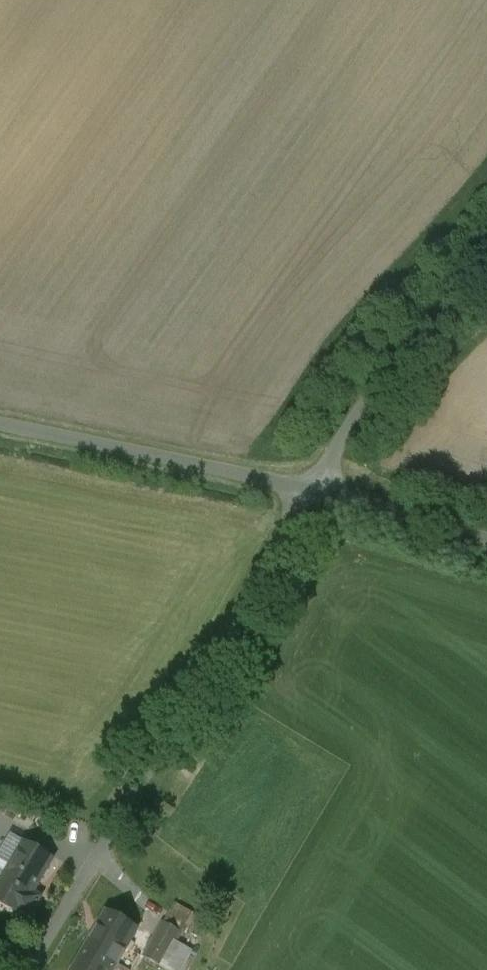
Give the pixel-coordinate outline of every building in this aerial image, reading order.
[(0,891),(0,903),(30,920),(42,899),(35,894),(54,861),(26,844),(5,880),(6,881),(0,891)] [(145,958),(166,969),(182,969),(193,952),(177,943),(193,916),(175,906),(145,958)] [(88,949),(118,966),(138,931),(108,914),(88,949)]
